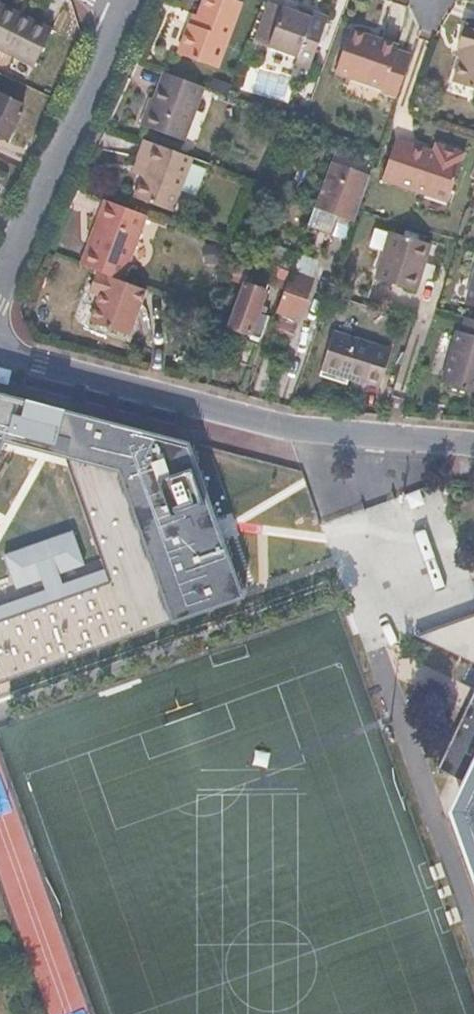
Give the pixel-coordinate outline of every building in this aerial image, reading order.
[(188,22),(177,50),(214,66),(240,1),(237,0),(202,0),(193,24),(188,22)] [(0,6),(0,53),(33,70),(52,32),(0,6)] [(314,12),(299,7),(297,13),(312,18),(314,12)] [(297,13),(284,8),(271,49),(299,59),(297,64),(311,69),(329,17),(314,12),(312,18),(297,13)] [(465,51),(462,59),(453,84),(473,90),(473,31),(464,28),(457,49),(460,49),(465,51)] [(370,39),(353,33),(338,76),(384,93),(383,95),(397,100),(411,59),(398,54),(400,50),(379,42),(378,45),(369,42),(370,39)] [(166,71),(155,98),(144,124),(183,140),(205,87),(166,71)] [(155,98),(149,96),(139,122),(144,124),(155,98)] [(0,99),(0,139),(7,143),(22,111),(0,99)] [(137,159),(150,165),(145,177),(141,175),(132,195),(170,211),(192,157),(146,138),(137,159)] [(437,151),(398,138),(384,181),(451,202),(467,151),(444,144),(442,152),(437,151)] [(150,165),(137,159),(132,172),(141,175),(145,177),(150,165)] [(370,180),(331,165),(314,213),(353,227),(359,210),(370,180)] [(149,215),(107,197),(83,263),(97,269),(125,280),(149,215)] [(427,245),(386,232),(371,279),(413,293),(427,245)] [(251,263),(238,258),(229,282),(242,287),(251,263)] [(90,288),(101,293),(91,319),(127,334),(146,289),(125,280),(97,269),(90,288)] [(312,282),(292,275),(278,312),(298,320),(312,282)] [(267,296),(242,287),(227,329),(249,337),(250,341),(259,344),(262,342),(270,319),(260,316),(267,296)] [(454,329),(438,382),(473,393),(473,320),(464,317),(459,331),(454,329)] [(391,352),(334,334),(322,372),(378,390),(391,352)] [(241,596),(190,439),(0,395),(0,453),(6,443),(67,459),(103,568),(0,605),(0,683),(241,596)] [(213,507),(230,551),(277,533),(263,495),(247,502),(244,495),(213,507)] [(463,683),(472,662),(469,660),(473,648),(473,616),(412,634),(463,683)] [(469,660),(472,662),(463,683),(473,688),(473,648),(469,660)] [(473,785),(473,702),(469,700),(439,768),(473,785)] [(439,768),(423,802),(473,940),(473,941),(473,785),(439,768)]
